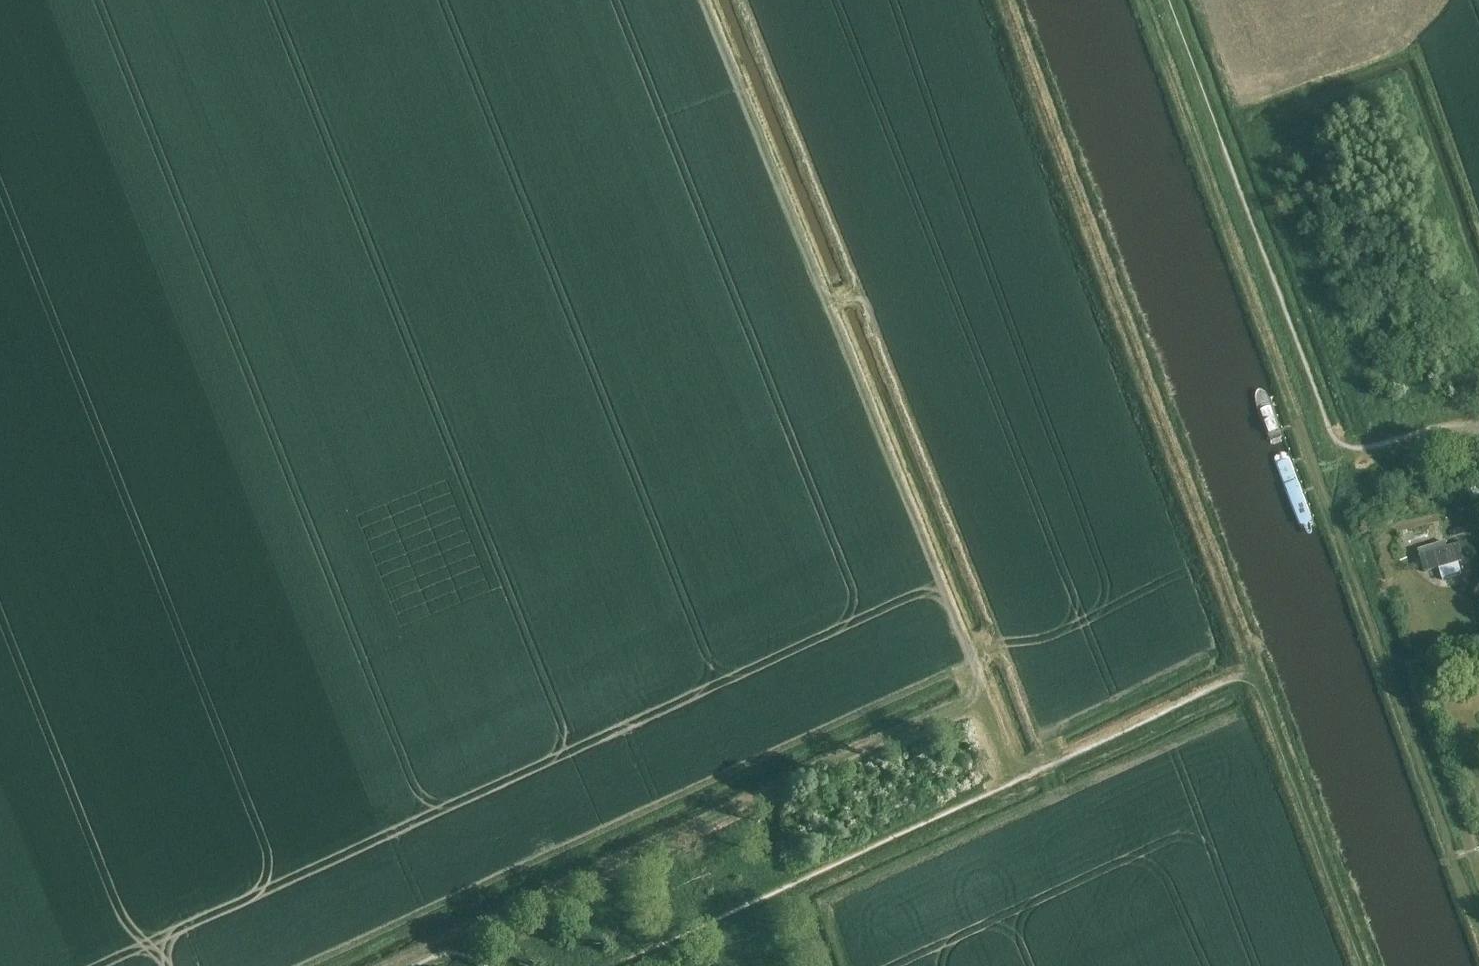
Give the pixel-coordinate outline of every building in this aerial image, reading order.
[(1437,542),(1432,525),(1395,535),(1401,555),(1418,550),(1424,571),(1438,567),(1442,578),(1461,572),(1457,561),(1470,557),(1466,542),(1447,547),(1445,540),(1437,542)]
